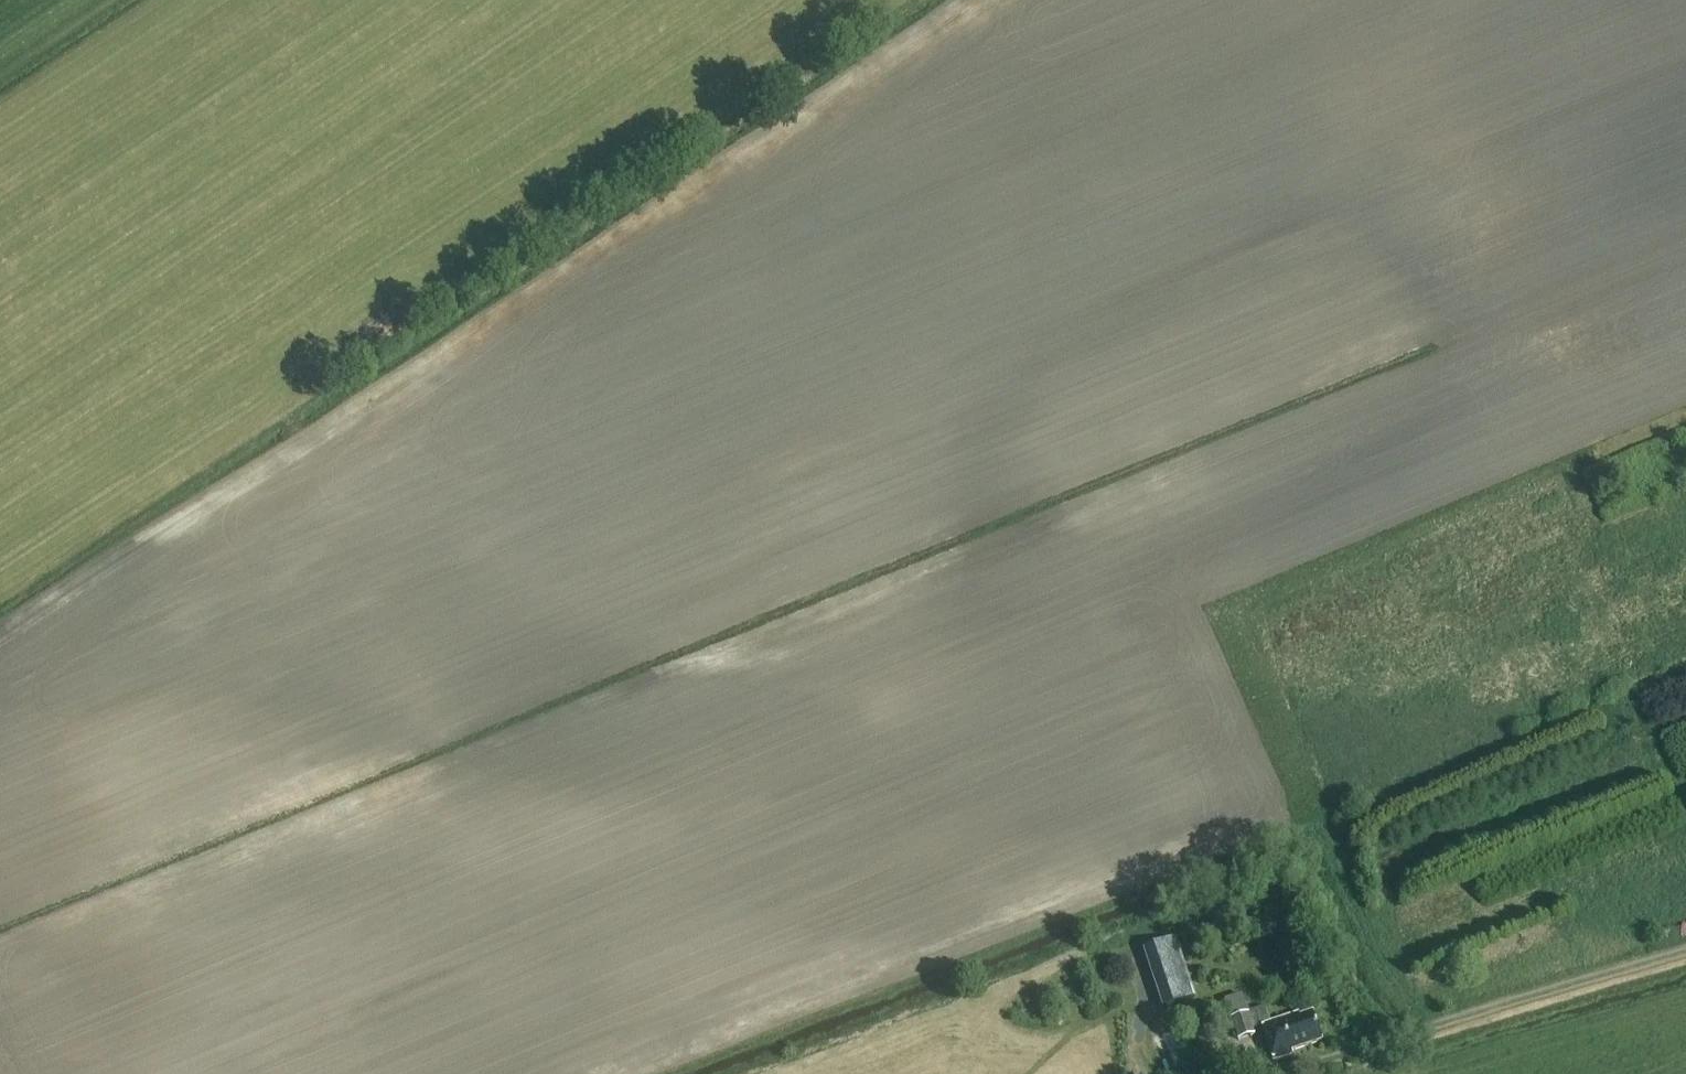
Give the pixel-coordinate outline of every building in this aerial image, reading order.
[(1229,915),(1210,920),(1213,930),(1232,925),(1229,915)] [(1176,940),(1145,950),(1165,1008),(1196,997),(1176,940)] [(1248,1013),(1248,1014),(1247,1014),(1240,996),(1224,1002),(1237,1042),(1255,1036),(1252,1030),(1262,1027),(1273,1060),(1292,1054),(1291,1051),(1321,1041),(1311,1013),(1298,1018),(1297,1015),(1270,1023),(1265,1007),(1248,1013)] [(1172,1029),(1161,1033),(1173,1069),(1185,1065),(1172,1029)]
